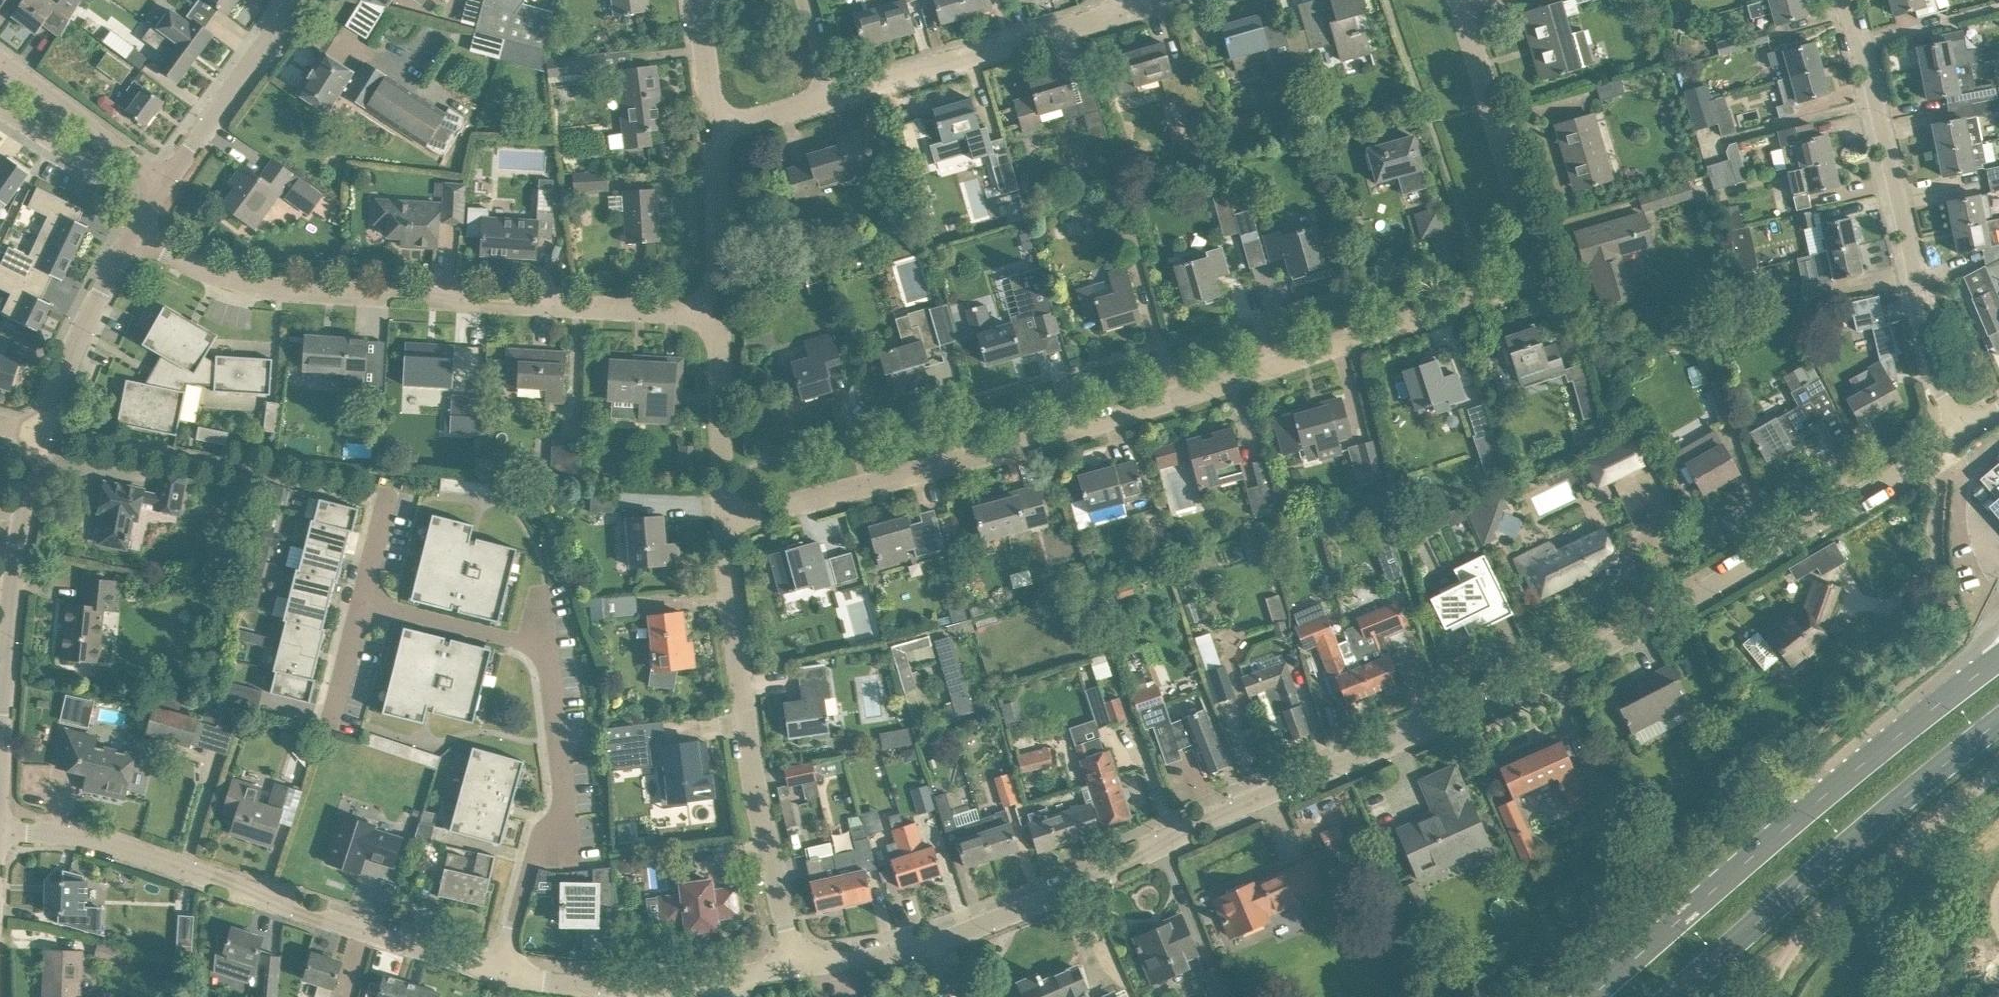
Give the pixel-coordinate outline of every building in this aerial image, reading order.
[(80,2),(77,0),(24,0),(12,15),(37,33),(44,23),(60,35),(68,24),(80,2)] [(220,8),(228,14),(238,0),(209,0),(220,8)] [(544,49),(554,11),(523,2),(525,0),(484,0),(475,31),(504,39),(544,49)] [(615,15),(650,10),(648,0),(613,0),(615,15)] [(877,0),(865,0),(868,11),(855,15),(864,46),(889,39),(880,8),(877,0)] [(880,8),(889,39),(914,32),(905,1),(909,0),(877,0),(880,8)] [(942,23),(967,16),(962,0),(935,0),(942,23)] [(967,16),(992,9),(989,0),(962,0),(967,16)] [(1367,12),(1364,0),(1331,0),(1333,8),(1302,17),(1310,47),(1335,40),(1341,59),(1370,50),(1365,31),(1359,32),(1358,30),(1353,32),(1349,17),(1367,12)] [(1579,67),(1573,49),(1588,45),(1584,30),(1569,34),(1564,17),(1579,12),(1577,3),(1587,0),(1567,0),(1560,2),(1523,13),(1533,46),(1539,44),(1548,76),(1579,67)] [(1764,0),(1747,5),(1750,18),(1773,11),(1776,24),(1807,15),(1802,0),(1764,0)] [(1894,14),(1915,9),(1917,17),(1938,11),(1935,0),(1890,0),(1894,14)] [(170,8),(155,28),(177,44),(195,57),(213,34),(194,20),(192,23),(170,8)] [(1302,88),(1298,73),(1296,73),(1287,41),(1268,47),(1259,14),(1221,25),(1230,58),(1232,58),(1236,69),(1269,60),(1270,65),(1264,72),(1268,87),(1290,80),(1294,96),(1304,94),(1302,88)] [(96,36),(95,37),(102,42),(112,29),(105,24),(102,27),(96,36)] [(177,44),(155,28),(151,26),(142,38),(168,56),(159,68),(178,81),(195,57),(177,44)] [(1716,42),(1719,54),(1768,40),(1765,28),(1716,42)] [(1929,45),(1917,47),(1922,73),(1970,63),(1978,62),(1975,48),(1967,50),(1963,31),(1928,38),(1929,45)] [(1127,61),(1112,65),(1117,84),(1120,94),(1136,90),(1135,86),(1161,79),(1168,101),(1183,97),(1187,110),(1202,106),(1200,101),(1195,81),(1181,86),(1177,73),(1172,74),(1163,42),(1125,53),(1127,61)] [(1767,53),(1771,67),(1781,64),(1784,78),(1787,78),(1791,76),(1821,68),(1814,42),(1786,50),(1785,48),(1767,53)] [(135,48),(127,59),(142,70),(150,59),(135,48)] [(97,67),(120,83),(131,68),(108,52),(97,67)] [(449,106),(445,113),(366,62),(355,79),(351,76),(354,72),(340,63),(324,53),(298,93),(328,112),(341,92),(426,146),(427,145),(443,156),(468,118),(464,116),(449,106)] [(605,54),(597,55),(547,61),(549,83),(583,78),(583,81),(600,79),(598,70),(607,69),(605,54)] [(1974,102),(1995,98),(1992,83),(1974,87),(1970,63),(1922,73),(1927,99),(1958,92),(1958,91),(1969,89),(1971,103),(1974,102)] [(655,66),(619,71),(628,147),(650,144),(648,131),(651,130),(651,129),(662,128),(655,66)] [(1784,78),(1777,80),(1784,103),(1776,106),(1779,117),(1795,113),(1792,103),(1798,101),(1828,93),(1821,68),(1791,76),(1787,78),(1784,78)] [(1309,69),(1298,73),(1302,88),(1312,86),(1313,82),(1310,70),(1309,71),(1309,69)] [(1080,115),(1073,89),(1078,88),(1076,79),(1070,81),(1067,70),(1029,81),(1033,95),(1013,100),(1022,132),(1038,128),(1036,119),(1038,114),(1061,107),(1065,120),(1080,115)] [(1596,86),(1600,100),(1625,93),(1620,78),(1596,86)] [(138,97),(127,111),(146,125),(163,101),(134,80),(127,90),(138,97)] [(1697,99),(1711,95),(1707,85),(1684,92),(1695,130),(1706,127),(1697,99)] [(1728,115),(1722,92),(1711,95),(1697,99),(1706,127),(1726,120),(1725,116),(1728,115)] [(113,114),(117,114),(119,110),(119,106),(104,95),(100,96),(98,99),(98,103),(113,114)] [(971,98),(933,109),(943,142),(965,136),(969,148),(972,160),(991,154),(995,167),(1003,195),(1019,190),(1011,163),(1003,137),(991,141),(987,126),(980,128),(971,98)] [(1995,98),(1974,102),(1976,114),(1998,110),(1998,99),(1995,99),(1995,98)] [(1084,113),(1091,138),(1106,134),(1099,109),(1084,113)] [(1556,124),(1566,157),(1571,156),(1581,188),(1612,179),(1593,114),(1556,124)] [(1932,124),(1937,150),(1982,141),(1977,116),(1963,118),(1932,124)] [(1778,131),(1788,170),(1832,160),(1826,135),(1812,138),(1809,125),(1812,125),(1812,123),(1778,131)] [(809,155),(811,163),(789,169),(797,198),(820,191),(819,187),(869,172),(858,133),(838,139),(840,146),(809,155)] [(1402,194),(1428,187),(1413,136),(1367,149),(1376,181),(1397,175),(1402,194)] [(1982,141),(1937,150),(1943,176),(1982,168),(1981,164),(1986,162),(1982,141)] [(4,208),(29,172),(8,157),(3,165),(0,164),(0,206),(4,208)] [(1728,159),(1718,162),(1725,186),(1735,183),(1728,159)] [(231,183),(237,187),(225,204),(255,226),(293,174),(273,160),(260,178),(244,166),(231,183)] [(1832,160),(1788,170),(1794,196),(1795,196),(1798,209),(1811,206),(1808,193),(1838,186),(1832,160)] [(1714,189),(1725,186),(1718,162),(1707,166),(1714,189)] [(1986,169),(1988,180),(1998,178),(1998,166),(1986,169)] [(575,175),(576,190),(606,188),(605,173),(575,175)] [(298,177),(291,187),(315,205),(323,195),(298,177)] [(1998,189),(1998,178),(1988,180),(1991,191),(1998,189)] [(446,185),(446,182),(435,181),(434,196),(445,197),(443,223),(463,224),(465,186),(446,185)] [(1210,185),(1217,210),(1232,206),(1225,181),(1210,185)] [(1641,197),(1645,210),(1693,196),(1689,183),(1641,197)] [(82,238),(85,230),(88,226),(79,221),(81,216),(85,209),(81,207),(38,186),(28,206),(48,215),(39,235),(75,252),(82,238)] [(539,210),(552,211),(554,189),(540,189),(539,210)] [(655,189),(625,191),(628,242),(643,241),(643,243),(647,242),(647,241),(659,240),(655,189)] [(1948,201),(1953,227),(1983,221),(1978,195),(1948,201)] [(388,236),(402,237),(402,245),(437,247),(439,204),(376,201),(375,222),(389,223),(388,236)] [(481,254),(536,257),(538,220),(489,217),(489,208),(469,207),(467,235),(482,236),(481,254)] [(1415,214),(1422,237),(1445,230),(1438,207),(1415,214)] [(1243,242),(1260,237),(1251,208),(1234,213),(1243,242)] [(1796,213),(1799,229),(1815,226),(1812,210),(1796,213)] [(1644,213),(1576,234),(1580,249),(1588,246),(1592,260),(1590,261),(1602,305),(1631,296),(1619,254),(1654,244),(1644,213)] [(1821,223),(1827,251),(1856,245),(1850,217),(1821,223)] [(1953,227),(1958,252),(1998,244),(1995,230),(1998,229),(1998,224),(1998,218),(1983,221),(1953,227)] [(1120,230),(1127,258),(1130,261),(1141,257),(1134,225),(1120,230)] [(1271,261),(1280,258),(1282,266),(1287,264),(1290,275),(1324,265),(1313,227),(1281,236),(1280,231),(1264,236),(1271,261)] [(1749,227),(1729,231),(1733,250),(1753,246),(1749,227)] [(53,275),(62,280),(64,275),(68,267),(75,252),(39,235),(30,255),(10,245),(1,263),(48,286),(53,275)] [(1856,245),(1827,251),(1813,254),(1819,281),(1801,285),(1804,298),(1818,295),(1833,292),(1831,280),(1862,272),(1856,245)] [(1175,266),(1186,304),(1220,295),(1214,277),(1229,273),(1221,247),(1206,252),(1208,256),(1175,266)] [(1,263),(0,263),(0,287),(12,293),(2,313),(38,331),(45,315),(49,308),(51,303),(42,298),(48,286),(1,263)] [(1985,265),(1964,276),(1972,298),(1988,335),(1998,330),(1998,298),(1985,265)] [(1757,267),(1742,271),(1746,288),(1761,284),(1757,267)] [(1109,272),(1111,279),(1077,289),(1085,317),(1101,313),(1105,328),(1137,317),(1123,268),(1109,272)] [(985,303),(966,308),(975,338),(978,337),(986,362),(1021,352),(1020,351),(1030,348),(1031,353),(1045,349),(1042,338),(1061,332),(1043,274),(1024,279),(1026,283),(1028,283),(1029,286),(1027,287),(1035,314),(1022,318),(1023,322),(993,331),(985,303)] [(1806,303),(1795,306),(1801,327),(1811,324),(1806,303)] [(211,365),(203,360),(216,338),(217,335),(197,323),(190,319),(165,305),(143,344),(150,348),(163,355),(151,375),(147,383),(127,379),(118,423),(177,435),(186,391),(184,391),(186,382),(211,383),(215,384),(214,391),(270,394),(273,358),(216,355),(216,365),(211,365)] [(903,347),(879,354),(885,374),(890,373),(895,389),(929,379),(924,363),(929,361),(925,349),(940,345),(929,309),(895,319),(903,347)] [(1876,381),(1846,398),(1859,422),(1901,400),(1889,378),(1895,374),(1892,356),(1902,352),(1897,345),(1894,339),(1889,321),(1885,322),(1881,309),(1853,316),(1856,330),(1872,326),(1880,360),(1868,367),(1876,381)] [(1542,348),(1535,327),(1506,336),(1523,387),(1551,378),(1549,374),(1563,369),(1555,344),(1542,348)] [(806,343),(810,357),(792,362),(803,397),(831,389),(825,366),(840,362),(832,335),(806,343)] [(347,371),(346,384),(364,385),(367,340),(306,336),(304,368),(347,371)] [(11,390),(20,359),(2,354),(6,342),(9,342),(9,341),(0,339),(0,386),(11,390)] [(403,382),(453,385),(455,345),(406,342),(403,382)] [(487,376),(488,347),(464,346),(463,375),(487,376)] [(533,353),(533,349),(507,348),(505,386),(547,388),(546,400),(564,401),(566,351),(548,350),(548,354),(533,353)] [(611,360),(609,398),(641,400),(640,421),(674,423),(677,364),(611,360)] [(1403,371),(1416,408),(1448,397),(1450,403),(1465,397),(1456,373),(1442,377),(1436,360),(1403,371)] [(1583,411),(1598,406),(1587,374),(1572,379),(1583,411)] [(1755,446),(1757,449),(1760,448),(1767,460),(1791,446),(1787,439),(1809,427),(1811,429),(1814,428),(1813,426),(1824,420),(1818,411),(1833,403),(1818,376),(1808,382),(1807,381),(1802,384),(1803,385),(1790,392),(1798,406),(1776,418),(1775,416),(1749,431),(1757,445),(1755,446)] [(1712,389),(1722,422),(1735,418),(1725,385),(1724,386),(1722,378),(1710,382),(1713,389),(1712,389)] [(450,431),(483,433),(485,396),(452,394),(450,431)] [(1295,410),(1273,416),(1278,435),(1283,454),(1300,449),(1299,445),(1303,444),(1314,441),(1319,456),(1320,460),(1343,453),(1339,440),(1351,436),(1346,417),(1341,398),(1321,404),(1322,407),(1296,414),(1295,410)] [(277,433),(281,403),(267,401),(264,431),(277,433)] [(1492,433),(1493,433),(1483,405),(1468,410),(1482,453),(1497,448),(1492,433)] [(229,431),(199,425),(196,438),(226,444),(229,431)] [(1186,460),(1185,457),(1190,455),(1202,497),(1208,495),(1206,488),(1245,477),(1231,428),(1154,448),(1159,468),(1186,460)] [(1690,474),(1692,479),(1695,478),(1703,492),(1737,472),(1722,444),(1721,444),(1714,430),(1701,437),(1672,454),(1679,465),(1685,462),(1692,473),(1690,474)] [(551,470),(580,472),(582,440),(553,438),(551,470)] [(1635,499),(1658,488),(1634,438),(1598,455),(1609,479),(1622,473),(1635,499)] [(1364,466),(1354,469),(1358,485),(1382,478),(1372,441),(1358,445),(1364,466)] [(1258,485),(1246,488),(1253,515),(1278,508),(1265,459),(1252,462),(1258,485)] [(1084,498),(1071,501),(1078,527),(1127,515),(1123,503),(1124,503),(1124,502),(1145,496),(1136,460),(1078,475),(1084,498)] [(1979,478),(1998,502),(1998,462),(1979,478)] [(156,508),(179,513),(185,479),(162,475),(158,495),(143,492),(143,490),(106,482),(100,511),(106,513),(100,542),(126,547),(132,518),(137,519),(141,499),(157,503),(156,508)] [(973,503),(982,537),(1046,520),(1037,486),(1015,492),(1017,496),(994,502),(993,498),(973,503)] [(590,511),(615,512),(616,489),(591,488),(590,511)] [(1385,507),(1381,490),(1365,495),(1369,512),(1385,507)] [(1466,509),(1483,545),(1497,538),(1495,532),(1500,522),(1502,509),(1508,506),(1502,492),(1466,509)] [(314,519),(314,520),(351,529),(351,530),(352,530),(354,523),(355,523),(359,508),(320,498),(314,519)] [(1985,513),(1998,529),(1998,501),(1985,513)] [(1453,520),(1466,515),(1460,504),(1447,509),(1453,520)] [(925,528),(911,532),(907,517),(870,527),(880,567),(908,559),(906,550),(914,547),(916,556),(944,548),(934,509),(920,513),(925,528)] [(518,548),(477,538),(476,541),(470,539),(474,524),(433,514),(423,551),(426,552),(423,562),(421,562),(414,589),(411,599),(452,610),(453,607),(459,608),(458,611),(491,619),(499,621),(502,611),(517,549),(518,548)] [(628,518),(632,566),(678,562),(677,543),(664,544),(662,516),(628,518)] [(312,519),(306,542),(325,546),(324,552),(344,557),(351,530),(351,529),(314,520),(314,519),(312,519)] [(262,523),(260,533),(274,536),(276,526),(262,523)] [(1552,542),(1531,552),(1515,559),(1522,574),(1530,570),(1535,581),(1530,583),(1537,598),(1619,559),(1604,528),(1556,551),(1552,542)] [(824,559),(819,541),(804,545),(770,554),(776,576),(771,577),(775,591),(780,590),(781,593),(790,590),(790,592),(797,590),(813,585),(814,589),(858,577),(857,571),(852,552),(824,559)] [(1793,565),(1800,577),(1817,567),(1822,575),(1846,561),(1835,541),(1793,565)] [(306,542),(299,568),(299,569),(336,579),(335,580),(338,580),(344,557),(324,552),(325,546),(306,542)] [(258,549),(255,559),(266,561),(269,551),(258,549)] [(1468,635),(1499,620),(1492,606),(1506,599),(1486,555),(1455,570),(1462,583),(1432,597),(1447,627),(1461,620),(1468,635)] [(297,568),(291,591),(311,596),(309,602),(328,607),(335,580),(336,579),(299,569),(299,568),(297,568)] [(252,573),(249,583),(260,586),(263,575),(252,573)] [(1826,635),(1821,629),(1825,620),(1826,620),(1838,586),(1816,577),(1805,606),(1765,640),(1757,632),(1743,643),(1765,669),(1782,654),(1791,664),(1826,635)] [(63,657),(98,660),(103,609),(114,610),(117,581),(85,578),(82,606),(69,604),(63,657)] [(323,628),(328,607),(309,602),(311,596),(291,591),(284,620),(286,620),(287,619),(323,629),(323,628)] [(589,599),(591,619),(637,614),(635,594),(589,599)] [(246,595),(243,608),(253,610),(256,597),(246,595)] [(939,628),(952,625),(969,621),(964,601),(947,605),(950,616),(937,620),(939,628)] [(1356,654),(1360,665),(1371,692),(1395,683),(1390,669),(1394,668),(1382,638),(1375,641),(1373,637),(1405,625),(1396,603),(1357,618),(1358,621),(1345,626),(1350,638),(1356,654)] [(649,685),(675,689),(678,667),(694,665),(691,642),(686,643),(682,612),(648,616),(653,668),(651,668),(649,685)] [(999,625),(995,613),(973,619),(977,631),(999,625)] [(1304,648),(1318,643),(1334,637),(1325,614),(1299,624),(1296,626),(1304,648)] [(287,619),(286,620),(281,641),(300,646),(299,652),(318,657),(326,628),(323,628),(323,629),(287,619)] [(1284,620),(1273,623),(1277,637),(1289,634),(1284,620)] [(492,649),(451,638),(450,641),(445,640),(445,637),(404,627),(395,664),(397,665),(395,675),(392,675),(383,712),(424,722),(427,708),(433,710),(433,712),(474,722),(492,649)] [(260,635),(246,631),(244,639),(258,643),(260,635)] [(260,635),(258,643),(272,647),(274,638),(260,635)] [(917,688),(907,652),(932,645),(929,635),(891,646),(894,656),(904,691),(917,688)] [(935,641),(956,715),(974,710),(953,635),(935,641)] [(1356,654),(1350,638),(1337,644),(1334,637),(1318,643),(1324,658),(1337,691),(1341,689),(1347,702),(1371,692),(1360,665),(1356,654)] [(300,646),(281,641),(274,670),(276,671),(277,670),(313,679),(318,657),(299,652),(300,646)] [(1286,652),(1289,661),(1300,657),(1297,648),(1286,652)] [(1093,669),(1108,664),(1104,652),(1089,657),(1093,669)] [(1278,714),(1284,730),(1286,730),(1290,740),(1311,732),(1282,653),(1259,662),(1262,671),(1242,678),(1247,694),(1265,688),(1275,715),(1278,714)] [(1676,680),(1682,677),(1674,662),(1648,676),(1655,690),(1619,708),(1633,733),(1665,717),(1666,720),(1690,708),(1676,680)] [(824,699),(830,698),(825,665),(799,669),(803,700),(785,703),(790,737),(829,731),(824,699)] [(1225,665),(1205,672),(1215,700),(1235,694),(1225,665)] [(1129,673),(1134,687),(1147,683),(1142,669),(1129,673)] [(277,670),(276,671),(271,692),(310,702),(314,687),(313,686),(315,679),(313,679),(277,670)] [(228,681),(224,698),(258,707),(263,690),(228,681)] [(181,692),(158,685),(143,732),(188,746),(190,741),(209,747),(216,724),(197,718),(197,717),(175,711),(181,692)] [(1111,723),(1099,685),(1085,690),(1097,727),(1111,723)] [(1137,693),(1133,694),(1139,712),(1140,712),(1146,727),(1153,725),(1167,762),(1181,757),(1177,749),(1195,741),(1196,744),(1200,754),(1207,772),(1228,764),(1220,746),(1206,708),(1170,722),(1157,686),(1149,689),(1137,693)] [(1119,697),(1104,702),(1111,723),(1112,724),(1126,719),(1119,697)] [(217,728),(235,735),(246,706),(227,699),(217,728)] [(1006,723),(1022,719),(1018,699),(1001,703),(1006,723)] [(606,728),(608,771),(663,764),(668,807),(688,804),(688,799),(714,796),(711,775),(701,776),(697,741),(666,745),(663,721),(606,728)] [(280,735),(292,739),(296,727),(284,723),(280,735)] [(98,735),(89,733),(66,728),(58,766),(94,774),(90,790),(125,797),(134,755),(96,747),(98,735)] [(362,743),(438,767),(442,755),(366,730),(362,743)] [(1080,759),(1089,784),(1118,774),(1109,749),(1104,751),(1100,736),(1076,744),(1081,759),(1080,759)] [(322,748),(333,751),(336,740),(326,737),(322,748)] [(1518,764),(1517,761),(1500,768),(1512,795),(1556,775),(1570,807),(1587,800),(1561,741),(1545,748),(1546,751),(1518,764)] [(1017,754),(1021,771),(1052,764),(1051,757),(1056,756),(1053,745),(1048,747),(1048,746),(1017,754)] [(473,746),(450,830),(501,844),(510,813),(507,813),(509,807),(511,807),(524,760),(473,746)] [(900,750),(904,761),(917,757),(914,746),(900,750)] [(802,782),(805,798),(820,795),(812,761),(784,768),(788,783),(788,785),(802,782)] [(1399,830),(1418,872),(1422,881),(1442,872),(1441,870),(1490,848),(1487,841),(1454,766),(1422,781),(1437,814),(1426,819),(1426,818),(1399,830)] [(1012,773),(997,777),(996,777),(1004,806),(1017,803),(1018,807),(1024,805),(1015,772),(1012,773)] [(1597,777),(1604,793),(1616,788),(1608,772),(1597,777)] [(1089,784),(1081,786),(1087,804),(1090,803),(1091,807),(1096,805),(1102,825),(1131,816),(1126,799),(1130,795),(1128,788),(1122,786),(1118,774),(1089,784)] [(238,815),(233,831),(271,843),(278,820),(292,824),(302,791),(277,783),(270,807),(256,803),(261,788),(234,780),(224,811),(238,815)] [(788,783),(781,785),(783,793),(790,792),(788,785),(788,783)] [(910,789),(918,814),(935,809),(927,784),(910,789)] [(992,857),(980,818),(957,825),(946,792),(934,796),(950,843),(957,841),(965,865),(992,857)] [(1028,814),(1031,822),(1030,823),(1039,851),(1099,831),(1091,807),(1090,803),(1087,804),(1050,816),(1047,808),(1028,814)] [(864,813),(869,831),(883,827),(878,809),(864,813)] [(1006,809),(980,818),(992,857),(1019,848),(1006,809)] [(327,861),(360,872),(365,856),(393,866),(402,838),(374,829),(375,825),(342,814),(327,861)] [(848,818),(858,851),(871,847),(862,814),(848,818)] [(434,825),(420,822),(415,838),(430,842),(434,825)] [(916,822),(904,826),(921,880),(942,873),(934,846),(924,849),(916,822)] [(1326,829),(1335,849),(1346,844),(1338,824),(1326,829)] [(445,828),(434,825),(430,842),(441,844),(445,828)] [(921,880),(904,826),(893,829),(897,841),(887,844),(891,859),(900,887),(921,880)] [(1512,835),(1522,858),(1537,852),(1526,828),(1512,835)] [(462,871),(467,856),(449,851),(440,881),(442,882),(439,893),(441,893),(441,891),(483,903),(482,904),(484,905),(489,884),(496,856),(479,852),(473,874),(462,871)] [(615,869),(620,868),(620,871),(636,871),(635,853),(620,854),(620,855),(615,856),(615,869)] [(838,875),(833,854),(820,857),(806,860),(817,911),(845,905),(838,875)] [(852,872),(838,875),(845,905),(872,899),(865,868),(862,854),(849,857),(852,872)] [(1222,921),(1223,923),(1225,922),(1231,936),(1244,930),(1245,932),(1261,925),(1260,923),(1268,920),(1265,914),(1298,900),(1296,894),(1321,883),(1311,860),(1253,885),(1253,883),(1224,895),(1232,913),(1222,921)] [(539,867),(534,891),(556,891),(556,875),(556,872),(539,867)] [(597,916),(615,916),(611,867),(594,869),(594,884),(564,883),(563,902),(562,902),(562,905),(563,905),(563,924),(583,924),(583,925),(585,926),(585,924),(593,924),(593,926),(595,926),(595,924),(597,924),(597,916)] [(64,868),(63,881),(49,880),(48,912),(59,912),(59,921),(58,922),(106,935),(107,933),(102,932),(102,928),(103,907),(86,906),(87,881),(85,881),(85,874),(64,868)] [(719,916),(738,913),(735,887),(715,890),(714,879),(678,884),(679,895),(660,897),(663,923),(683,921),(684,932),(721,927),(719,916)] [(195,914),(179,913),(177,943),(193,944),(195,914)] [(1164,925),(1134,937),(1138,945),(1136,946),(1151,983),(1188,967),(1185,959),(1197,954),(1180,914),(1163,921),(1164,925)] [(260,976),(258,996),(277,996),(281,955),(257,953),(263,937),(232,927),(229,937),(219,934),(217,933),(214,971),(260,976)] [(286,931),(286,944),(295,943),(295,950),(304,950),(304,940),(309,940),(309,930),(286,931)] [(95,956),(122,963),(127,948),(99,941),(95,956)] [(82,952),(52,951),(51,982),(45,982),(45,996),(80,996),(81,990),(88,990),(93,987),(93,980),(89,976),(81,976),(82,952)] [(318,983),(314,996),(315,996),(329,996),(332,987),(333,988),(341,962),(312,953),(304,978),(318,983)] [(1215,996),(1235,996),(1221,964),(1204,971),(1215,996)] [(1084,989),(1086,989),(1076,967),(1042,981),(1039,974),(1020,982),(1026,996),(1087,996),(1084,989)] [(379,993),(368,990),(365,996),(438,996),(440,993),(434,991),(435,988),(425,985),(424,988),(385,976),(379,993)]
